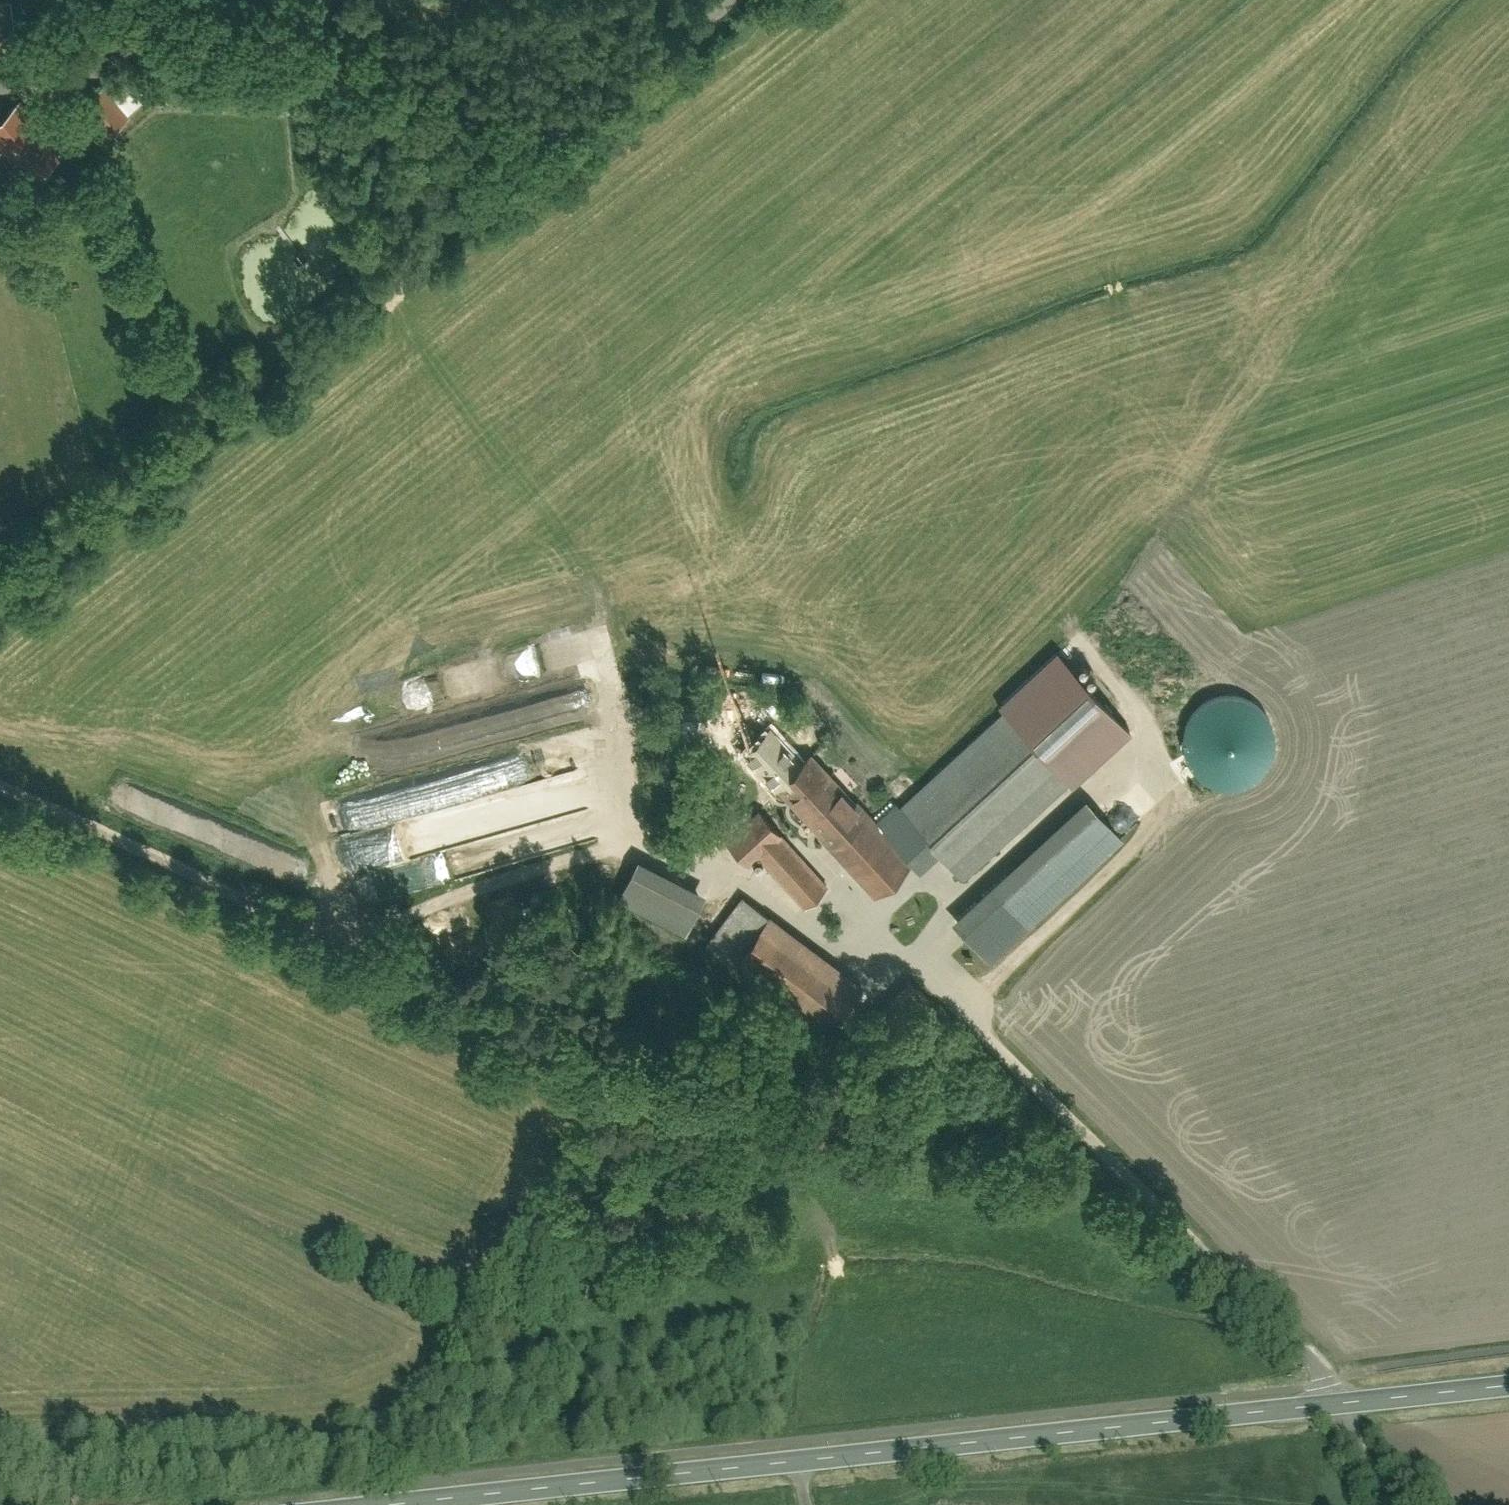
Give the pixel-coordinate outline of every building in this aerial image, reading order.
[(21,50),(17,11),(0,13),(0,52),(21,50)] [(107,86),(81,106),(109,143),(135,123),(107,86)] [(0,124),(0,153),(25,187),(65,157),(27,105),(0,124)] [(1007,713),(905,808),(972,880),(1074,784),(1007,713)] [(825,743),(779,781),(877,893),(924,851),(825,743)] [(1096,804),(1001,892),(1032,925),(1126,837),(1096,804)] [(836,882),(788,835),(791,832),(764,805),(726,844),(753,871),(762,861),(810,908),(836,882)] [(748,897),(714,945),(839,1031),(873,983),(748,897)]
